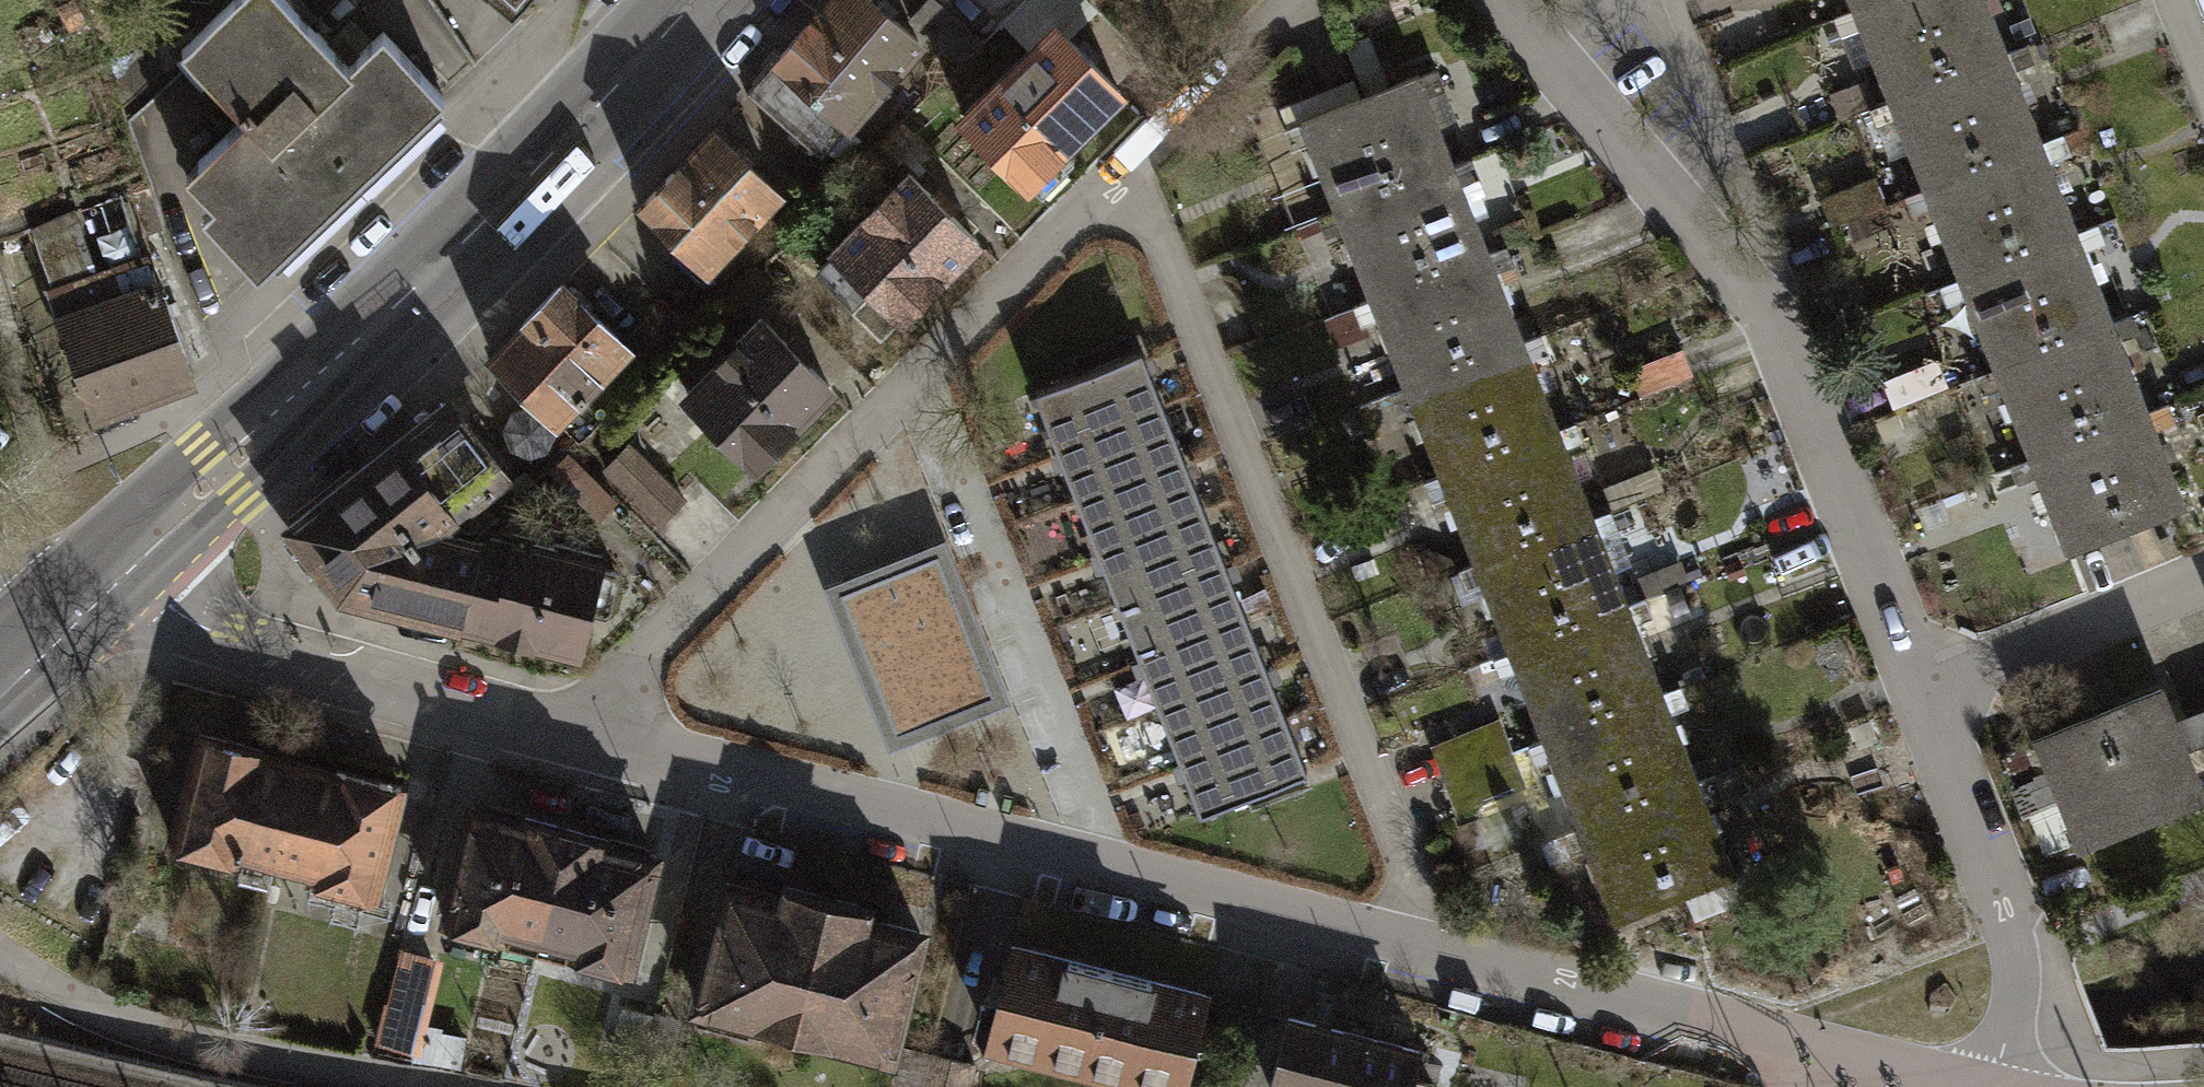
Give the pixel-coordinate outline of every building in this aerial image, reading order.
[(102,60),(125,124),(191,60),(256,0),(166,0),(102,60)] [(444,94),(382,31),(348,63),(301,13),(288,0),(232,0),(181,49),(191,60),(220,90),(245,116),(198,160),(225,189),(213,201),(242,230),(230,242),(257,270),(267,260),(277,271),(444,111),(435,103),(444,94)] [(511,8),(518,0),(502,0),(511,8)] [(918,42),(870,0),(825,0),(744,92),(818,156),(918,42)] [(984,43),(934,0),(928,0),(909,21),(961,63),(984,43)] [(1030,51),(1055,27),(1062,34),(1089,7),(1082,0),(1031,0),(1005,26),(1030,51)] [(1854,10),(1879,0),(1851,0),(1854,10)] [(1890,99),(1949,76),(1919,0),(1879,0),(1854,10),(1890,99)] [(1949,76),(2008,53),(1987,0),(1919,0),(1949,76)] [(1028,179),(1118,89),(1062,34),(1055,27),(1030,51),(965,116),(1028,179)] [(2008,53),(1949,76),(1984,165),(2043,142),(2008,53)] [(1374,95),(1408,186),(1469,163),(1434,72),(1374,95)] [(1890,99),(1925,189),(1984,165),(1949,76),(1890,99)] [(1310,119),(1345,210),(1408,186),(1374,95),(1310,119)] [(641,202),(708,266),(776,196),(709,132),(641,202)] [(2043,142),(1984,165),(2019,255),(2078,232),(2043,142)] [(1469,163),(1408,186),(1443,277),(1504,254),(1469,163)] [(1925,189),(1961,279),(2019,255),(1984,165),(1925,189)] [(1834,220),(1889,199),(1878,171),(1823,192),(1834,220)] [(904,312),(976,239),(908,173),(836,246),(904,312)] [(1345,210),(1379,301),(1443,277),(1408,186),(1345,210)] [(127,191),(29,226),(92,409),(192,374),(127,191)] [(2078,232),(2019,255),(2055,344),(2114,321),(2078,232)] [(1504,254),(1443,277),(1478,368),(1539,345),(1504,254)] [(1961,279),(1996,368),(2055,344),(2019,255),(1961,279)] [(720,299),(735,315),(770,282),(755,266),(720,299)] [(1379,301),(1414,392),(1478,368),(1443,277),(1379,301)] [(489,355),(576,441),(600,416),(577,394),(625,345),(561,282),(489,355)] [(755,462),(829,387),(760,319),(686,393),(755,462)] [(2114,321),(2055,344),(2090,434),(2149,411),(2114,321)] [(1996,368),(2031,457),(2090,434),(2055,344),(1996,368)] [(1539,345),(1478,368),(1513,459),(1574,436),(1539,345)] [(1141,349),(1036,391),(1056,443),(1162,402),(1141,349)] [(1943,358),(1880,381),(1892,411),(1954,387),(1943,358)] [(1414,392),(1449,483),(1513,459),(1478,368),(1414,392)] [(1162,402),(1056,443),(1076,495),(1182,453),(1162,402)] [(503,473),(448,403),(289,526),(343,592),(463,621),(481,540),(478,538),(450,531),(443,520),(503,473)] [(2149,411),(2090,434),(2126,525),(2185,502),(2149,411)] [(2031,457),(2067,549),(2126,525),(2090,434),(2031,457)] [(1574,436),(1513,459),(1548,550),(1609,527),(1574,436)] [(605,469),(659,523),(682,499),(628,446),(605,469)] [(614,498),(566,452),(551,467),(598,514),(614,498)] [(1182,453),(1076,495),(1099,551),(1204,509),(1182,453)] [(1449,483),(1484,574),(1548,550),(1513,459),(1449,483)] [(1620,486),(1627,507),(1665,493),(1658,473),(1620,486)] [(1204,509),(1099,551),(1119,603),(1225,562),(1204,509)] [(1609,527),(1548,550),(1583,641),(1643,618),(1609,527)] [(481,540),(463,621),(568,648),(582,640),(590,607),(603,610),(610,606),(617,577),(612,568),(600,565),(602,553),(515,532),(513,541),(489,536),(481,540)] [(1484,574),(1519,665),(1583,641),(1548,550),(1484,574)] [(895,732),(994,693),(938,551),(839,590),(895,732)] [(1658,602),(1696,586),(1685,560),(1647,576),(1658,602)] [(1225,562),(1119,603),(1140,656),(1246,614),(1225,562)] [(1246,614),(1140,656),(1161,708),(1267,667),(1246,614)] [(1643,618),(1583,641),(1617,732),(1678,709),(1643,618)] [(1519,665),(1554,756),(1617,732),(1583,641),(1519,665)] [(1267,667),(1161,708),(1182,761),(1287,720),(1267,667)] [(2160,690),(2100,713),(2141,814),(2203,788),(2203,709),(2173,722),(2160,690)] [(1678,709),(1617,732),(1652,823),(1713,800),(1678,709)] [(2081,838),(2141,814),(2100,713),(2041,737),(2054,770),(2081,838)] [(1287,720),(1182,761),(1202,813),(1308,772),(1287,720)] [(1505,726),(1439,752),(1453,785),(1518,759),(1505,726)] [(1554,756),(1589,847),(1652,823),(1617,732),(1554,756)] [(263,749),(199,734),(173,842),(236,858),(238,851),(275,860),(299,762),(262,753),(263,749)] [(1532,793),(1518,759),(1453,785),(1467,820),(1532,793)] [(336,771),(299,762),(275,860),(311,869),(309,877),(372,893),(399,784),(336,768),(336,771)] [(2081,838),(2054,770),(2017,785),(2045,854),(2081,838)] [(1713,800),(1652,823),(1687,914),(1748,891),(1713,800)] [(522,821),(473,809),(445,921),(504,936),(506,928),(538,936),(566,827),(523,816),(522,821)] [(1589,847),(1623,938),(1687,914),(1652,823),(1589,847)] [(608,838),(566,827),(538,936),(571,944),(569,953),(626,968),(655,855),(606,843),(608,838)] [(785,896),(728,883),(697,1005),(793,1028),(827,899),(787,887),(785,896)] [(865,906),(827,899),(793,1028),(889,1052),(920,932),(864,917),(865,906)] [(1108,970),(1014,945),(989,1038),(1084,1062),(1108,970)] [(433,957),(401,949),(377,1042),(409,1050),(433,957)] [(1108,970),(1084,1062),(1179,1086),(1181,1086),(1205,995),(1108,970)] [(676,1016),(655,1011),(644,1058),(665,1063),(676,1016)] [(1259,1012),(1238,1086),(1272,1086),(1270,1085),(1288,1019),(1259,1012)] [(1270,1085),(1272,1086),(1277,1086),(1432,1086),(1433,1082),(1412,1077),(1419,1049),(1288,1016),(1288,1019),(1270,1085)] [(929,1055),(921,1086),(967,1086),(973,1065),(929,1055)]
